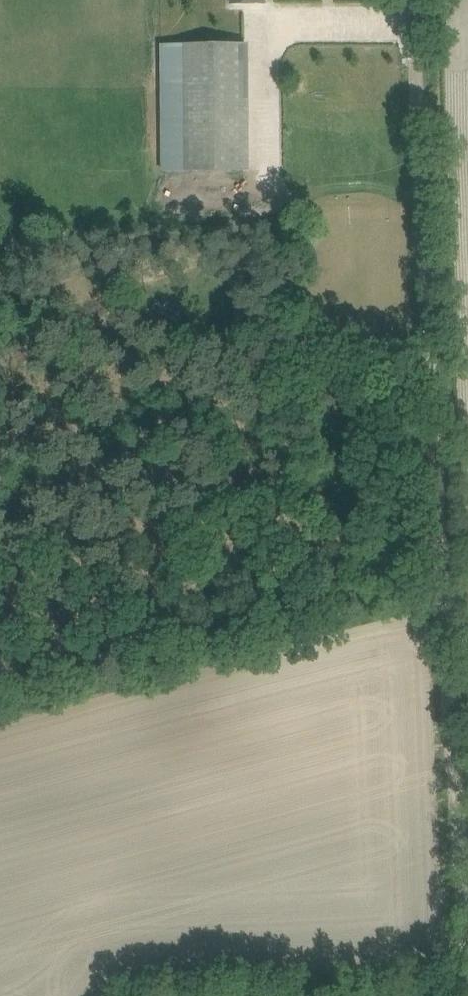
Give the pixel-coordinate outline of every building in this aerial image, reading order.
[(183,43),(184,172),(246,172),(245,43),(183,43)]
